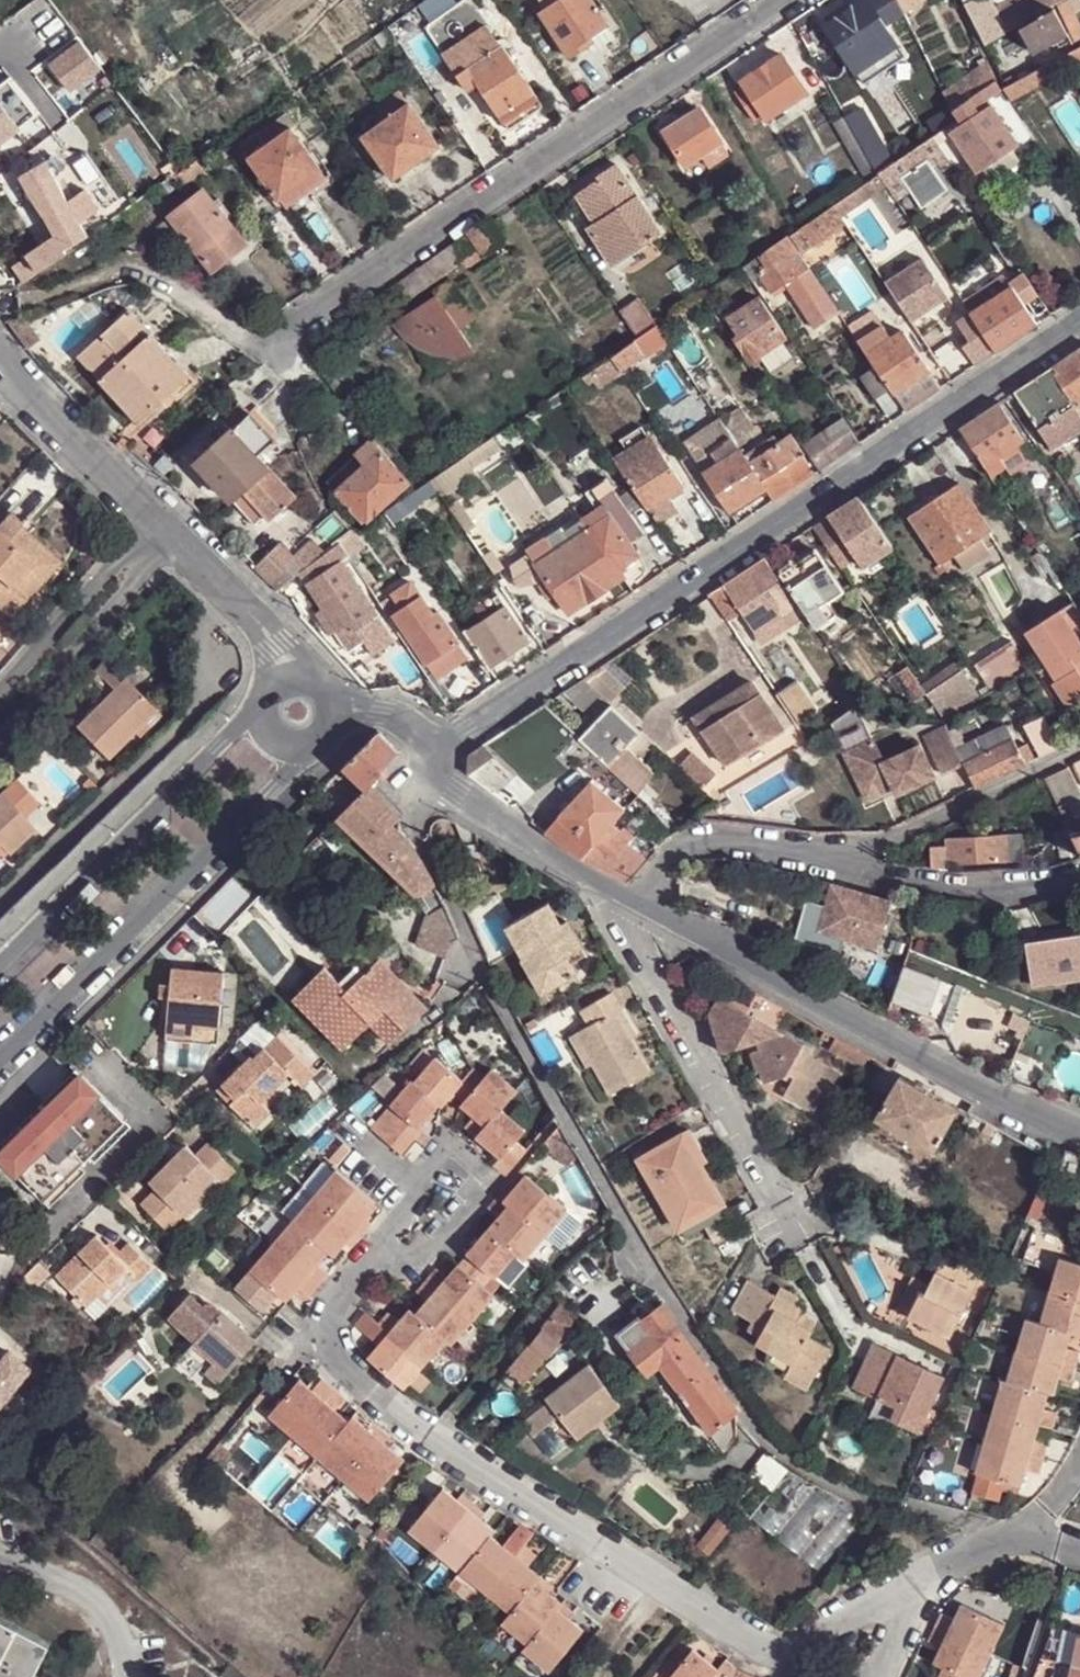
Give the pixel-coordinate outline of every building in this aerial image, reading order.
[(425,28),(459,76),(469,69),(456,49),(484,31),(490,26),(473,0),(465,0),(425,28)] [(571,58),(589,47),(590,46),(587,41),(608,27),(591,0),(559,0),(547,8),(540,12),(571,58)] [(867,0),(865,0),(826,27),(851,65),(892,38),(867,0)] [(904,13),(924,0),(898,0),(904,13)] [(987,45),(1056,4),(1056,3),(1061,0),(1033,0),(1009,16),(1011,20),(1003,24),(995,9),(991,0),(972,0),(967,3),(987,45)] [(995,9),(1003,24),(1011,20),(1009,16),(1033,0),(1011,0),(995,9)] [(1059,9),(1075,42),(1079,38),(1079,24),(1069,3),(1059,9)] [(70,27),(57,10),(24,34),(38,51),(70,27)] [(1068,33),(1056,10),(1021,29),(1034,52),(1068,33)] [(81,42),(70,27),(38,51),(50,67),(81,42)] [(608,27),(587,41),(590,46),(589,47),(592,52),(615,36),(608,27)] [(456,49),(469,69),(496,51),(484,31),(456,49)] [(81,42),(50,67),(63,84),(71,95),(73,93),(103,70),(81,42)] [(501,117),(535,95),(504,46),(496,51),(469,69),(479,85),(501,117)] [(1053,61),(1060,74),(1079,62),(1079,46),(1053,61)] [(807,93),(782,55),(742,82),(767,120),(807,93)] [(1060,74),(1053,61),(1016,82),(1007,86),(1005,89),(1013,100),(1060,74)] [(990,64),(945,94),(953,110),(998,80),(990,64)] [(469,91),(479,85),(469,69),(459,76),(469,91)] [(1016,82),(1013,76),(1005,81),(1007,86),(1016,82)] [(39,114),(10,77),(8,79),(0,85),(0,144),(39,114)] [(990,100),(1003,90),(999,81),(983,91),(990,100)] [(950,133),(991,105),(990,100),(983,91),(953,111),(958,119),(946,127),(950,133)] [(387,120),(409,104),(401,92),(379,107),(384,115),(387,120)] [(535,95),(501,117),(509,130),(544,107),(535,95)] [(441,147),(411,104),(409,104),(387,120),(379,126),(363,136),(394,180),(441,147)] [(1019,146),(991,105),(950,133),(977,173),(983,169),(1013,150),(1019,146)] [(861,108),(846,116),(863,146),(878,137),(861,108)] [(721,142),(700,109),(665,132),(686,165),(700,155),(721,142)] [(10,168),(54,133),(55,133),(39,114),(0,144),(0,155),(10,168)] [(379,126),(387,120),(384,115),(375,122),(379,126)] [(854,152),(863,146),(846,116),(836,123),(854,152)] [(280,121),(243,148),(280,202),(283,200),(305,183),(311,191),(316,197),(333,185),(292,129),(295,128),(288,118),(282,123),(280,121)] [(219,134),(206,143),(211,149),(224,140),(219,134)] [(898,161),(908,173),(934,156),(943,150),(933,136),(898,161)] [(878,137),(863,146),(874,165),(878,174),(880,173),(894,164),(878,137)] [(721,142),(700,155),(707,166),(729,153),(721,142)] [(874,165),(863,146),(854,152),(864,170),(874,165)] [(943,170),(952,164),(943,150),(934,156),(943,170)] [(1022,161),(1013,150),(983,169),(991,181),(1022,161)] [(902,177),(912,191),(943,170),(934,156),(908,173),(902,177)] [(208,175),(198,161),(186,170),(197,183),(208,175)] [(908,173),(898,161),(894,164),(880,173),(888,185),(902,177),(908,173)] [(47,162),(20,176),(36,204),(48,222),(56,236),(28,255),(29,257),(38,272),(67,254),(65,251),(89,237),(47,162)] [(638,197),(618,164),(599,177),(600,179),(578,194),(596,223),(638,197)] [(878,174),(874,165),(864,170),(870,180),(878,174)] [(180,174),(175,177),(186,192),(197,183),(186,170),(180,174)] [(870,180),(856,189),(865,203),(889,187),(888,185),(880,173),(878,174),(870,180)] [(889,187),(898,200),(912,191),(902,177),(888,185),(889,187)] [(305,183),(283,200),(289,208),(311,191),(305,183)] [(834,205),(844,218),(865,203),(856,189),(834,205)] [(199,252),(233,226),(214,202),(205,191),(171,217),(172,219),(199,252)] [(121,202),(128,211),(134,206),(128,196),(121,202)] [(663,234),(638,197),(596,223),(587,229),(611,268),(663,234)] [(137,205),(145,217),(154,210),(145,198),(137,205)] [(844,218),(834,205),(799,228),(791,235),(803,251),(846,222),(844,218)] [(186,261),(199,252),(172,219),(160,228),(186,261)] [(481,250),(485,256),(506,242),(490,219),(469,234),(481,250)] [(216,274),(249,247),(233,226),(199,252),(216,274)] [(481,250),(469,234),(390,290),(402,306),(460,265),(481,250)] [(802,298),(822,285),(790,235),(752,261),(758,270),(787,252),(802,273),(790,280),(802,298)] [(481,250),(460,265),(463,272),(485,256),(481,250)] [(802,273),(787,252),(758,270),(762,276),(772,292),(785,283),(790,280),(802,273)] [(23,281),(38,272),(29,257),(14,268),(23,281)] [(923,259),(887,283),(912,321),(948,297),(923,259)] [(743,267),(754,281),(762,276),(758,270),(752,261),(743,267)] [(1024,272),(1009,282),(1013,288),(1014,287),(1025,304),(1029,302),(1039,295),(1024,272)] [(1005,276),(965,301),(972,312),(973,314),(1013,288),(1009,282),(1005,276)] [(790,280),(785,283),(816,330),(842,313),(822,285),(802,298),(790,280)] [(438,300),(400,326),(410,338),(423,348),(438,353),(457,354),(473,351),(461,333),(476,323),(450,283),(434,293),(438,300)] [(997,351),(1038,324),(1034,318),(1025,304),(1014,287),(1013,288),(973,314),(985,333),(997,351)] [(953,305),(948,297),(912,321),(916,328),(921,326),(953,305)] [(760,298),(728,318),(740,337),(736,339),(756,369),(759,366),(761,370),(794,349),(760,298)] [(638,339),(657,327),(640,299),(620,313),(638,339)] [(101,381),(140,425),(193,377),(131,309),(102,336),(124,360),(101,381)] [(970,342),(985,333),(973,314),(972,312),(957,322),(966,337),(959,341),(963,348),(970,342)] [(930,368),(905,332),(893,339),(884,325),(860,341),(877,366),(894,393),(930,368)] [(926,333),(921,326),(916,328),(922,335),(926,333)] [(635,342),(644,355),(647,358),(668,344),(657,327),(638,339),(635,342)] [(124,360),(102,336),(79,357),(101,381),(124,360)] [(644,355),(635,342),(612,357),(621,370),(644,355)] [(1078,404),(1079,402),(1079,350),(1054,367),(1078,404)] [(612,357),(589,373),(582,378),(588,387),(595,382),(599,387),(621,372),(621,370),(612,357)] [(892,422),(907,412),(894,393),(877,366),(861,376),(892,422)] [(1041,376),(1017,392),(1036,420),(1041,428),(1078,404),(1054,367),(1041,376)] [(943,388),(930,368),(894,393),(907,412),(943,388)] [(1002,402),(962,428),(987,465),(1001,456),(1027,439),(1002,402)] [(226,420),(233,428),(198,461),(233,501),(246,490),(270,468),(259,457),(277,441),(272,437),(252,415),(243,403),(226,420)] [(1078,404),(1041,428),(1055,449),(1079,432),(1079,407),(1078,404)] [(260,407),(252,415),(272,437),(280,429),(260,407)] [(743,408),(722,423),(732,439),(740,450),(749,463),(773,447),(770,443),(757,423),(755,425),(743,408)] [(718,417),(683,441),(705,473),(740,450),(732,439),(722,423),(718,417)] [(803,445),(820,470),(861,442),(844,417),(803,445)] [(1036,420),(1028,425),(1056,467),(1064,462),(1055,449),(1041,428),(1036,420)] [(301,441),(297,444),(303,456),(315,446),(304,434),(299,438),(301,441)] [(802,453),(790,435),(778,444),(773,447),(749,463),(761,481),(784,465),(802,453)] [(458,463),(431,482),(438,493),(503,450),(495,438),(458,463)] [(615,460),(622,470),(654,449),(648,440),(635,449),(634,447),(625,453),(615,460)] [(383,452),(374,442),(328,482),(337,493),(383,452)] [(684,486),(658,447),(654,449),(622,470),(640,497),(648,510),(651,508),(669,496),(684,486)] [(729,513),(766,488),(761,481),(749,463),(740,450),(705,473),(703,475),(729,513)] [(411,483),(383,452),(337,493),(364,523),(367,520),(368,521),(411,483)] [(797,485),(815,473),(802,453),(784,465),(797,485)] [(1008,466),(1001,456),(987,465),(994,475),(1008,466)] [(797,485),(784,465),(761,481),(766,488),(774,500),(790,490),(797,485)] [(273,521),(298,499),(270,468),(246,490),(264,511),(273,521)] [(602,499),(616,489),(608,478),(595,488),(602,499)] [(392,524),(438,493),(431,482),(385,513),(392,524)] [(912,516),(944,564),(957,556),(983,538),(994,530),(962,482),(912,516)] [(602,499),(595,488),(588,492),(599,509),(606,505),(602,499)] [(606,505),(632,544),(646,535),(616,489),(602,499),(606,505)] [(252,522),(264,511),(246,490),(233,501),(252,522)] [(669,496),(651,508),(656,516),(675,505),(669,496)] [(830,515),(829,516),(857,559),(863,568),(894,547),(859,496),(855,499),(844,506),(830,515)] [(16,498),(0,517),(0,602),(9,610),(25,592),(12,579),(38,548),(16,527),(28,513),(31,509),(16,498)] [(457,502),(448,507),(454,515),(462,509),(457,502)] [(561,530),(529,551),(530,554),(541,569),(571,614),(625,578),(621,570),(641,557),(632,544),(606,505),(599,509),(563,534),(561,530)] [(454,515),(493,574),(501,569),(462,509),(454,515)] [(338,510),(319,527),(334,548),(340,543),(356,531),(338,510)] [(38,548),(66,545),(28,513),(16,527),(38,548)] [(857,559),(829,516),(813,527),(842,568),(857,559)] [(350,557),(366,547),(359,536),(356,531),(340,543),(350,557)] [(254,568),(276,590),(299,574),(329,551),(314,532),(291,553),(282,543),(254,568)] [(993,551),(983,538),(957,556),(966,568),(993,551)] [(334,548),(333,548),(356,583),(362,578),(363,578),(350,557),(340,543),(334,548)] [(12,579),(25,592),(66,546),(66,545),(38,548),(12,579)] [(334,626),(351,651),(386,628),(365,597),(356,583),(333,548),(329,551),(299,574),(325,612),(319,616),(328,630),(334,626)] [(1043,549),(1032,556),(1041,571),(1052,564),(1049,559),(1043,549)] [(845,590),(817,550),(781,574),(799,601),(806,612),(817,628),(837,614),(837,613),(830,602),(845,590)] [(530,554),(510,568),(513,580),(516,585),(541,569),(530,554)] [(796,603),(799,601),(781,574),(768,556),(766,558),(796,603)] [(1064,581),(1065,583),(1070,580),(1054,556),(1049,559),(1052,564),(1057,570),(1064,581)] [(796,603),(766,558),(724,585),(751,625),(755,630),(796,603)] [(362,578),(356,583),(365,597),(372,593),(362,578)] [(394,617),(436,681),(468,660),(438,615),(435,616),(414,583),(394,596),(403,611),(394,617)] [(738,634),(751,625),(724,585),(711,594),(738,634)] [(830,602),(837,613),(854,602),(845,590),(830,602)] [(482,622),(505,606),(500,597),(476,613),(482,622)] [(1046,657),(1079,636),(1079,606),(1075,598),(1028,626),(1046,657)] [(806,612),(799,601),(796,603),(755,630),(762,642),(806,612)] [(530,643),(505,606),(482,622),(464,633),(489,670),(530,643)] [(28,638),(0,614),(0,663),(3,666),(28,638)] [(1046,657),(1053,669),(1058,666),(1062,674),(1054,678),(1069,705),(1079,699),(1079,636),(1046,657)] [(1012,641),(974,665),(984,681),(992,691),(1020,672),(1029,666),(1012,641)] [(617,695),(629,678),(604,661),(592,679),(617,695)] [(927,693),(962,670),(957,661),(921,684),(927,692),(927,693)] [(921,684),(909,666),(888,679),(904,706),(917,698),(927,692),(921,684)] [(962,670),(927,693),(936,706),(937,708),(946,721),(982,698),(962,670)] [(94,702),(69,726),(101,758),(149,710),(118,678),(105,691),(94,702)] [(613,704),(584,678),(564,692),(581,706),(565,722),(579,735),(577,736),(579,739),(613,704)] [(783,701),(799,725),(819,711),(798,679),(778,693),(783,701)] [(753,682),(732,694),(763,742),(784,729),(753,682)] [(100,685),(88,697),(94,702),(105,691),(100,685)] [(439,692),(443,697),(448,693),(444,689),(439,692)] [(927,692),(917,698),(927,715),(937,708),(936,706),(927,693),(927,692)] [(732,694),(695,718),(727,765),(763,742),(732,694)] [(546,704),(524,719),(555,749),(577,736),(579,735),(565,722),(546,704)] [(641,731),(613,704),(579,739),(581,742),(595,755),(608,767),(627,746),(641,731)] [(1050,718),(1028,728),(1039,753),(1062,742),(1050,718)] [(505,731),(535,761),(555,749),(524,719),(505,731)] [(951,732),(947,724),(924,735),(942,773),(966,762),(960,748),(957,743),(953,736),(951,732)] [(966,762),(978,787),(1027,763),(1020,748),(1008,725),(960,748),(966,762)] [(965,739),(959,726),(951,732),(953,736),(957,743),(965,739)] [(380,730),(345,766),(366,787),(371,783),(372,784),(380,775),(382,777),(387,775),(389,770),(386,766),(400,750),(380,730)] [(515,773),(535,761),(505,731),(489,742),(515,773)] [(627,746),(608,767),(609,768),(629,787),(630,788),(649,767),(640,759),(654,743),(653,743),(641,731),(627,746)] [(873,738),(844,752),(846,755),(863,790),(890,778),(883,762),(884,762),(873,738)] [(489,742),(484,745),(514,777),(517,775),(515,773),(489,742)] [(884,762),(883,762),(890,778),(894,786),(898,793),(936,774),(923,743),(884,762)] [(1035,759),(1028,744),(1020,748),(1027,763),(1035,759)] [(495,794),(514,777),(484,745),(470,754),(468,773),(495,794)] [(716,774),(692,752),(680,765),(704,787),(716,774)] [(1060,805),(1068,802),(1079,796),(1079,788),(1069,766),(1047,777),(1060,805)] [(538,826),(584,858),(611,825),(625,809),(616,800),(629,787),(609,768),(595,783),(592,780),(565,809),(558,802),(538,826)] [(12,779),(35,803),(41,796),(18,773),(12,779)] [(890,778),(863,790),(868,798),(894,786),(890,778)] [(1,849),(5,854),(31,829),(20,817),(35,803),(12,779),(0,790),(0,849),(1,849)] [(390,805),(372,784),(371,783),(366,787),(339,815),(420,894),(434,880),(425,861),(410,839),(400,831),(394,824),(401,817),(390,805)] [(1060,805),(1068,823),(1076,819),(1068,802),(1060,805)] [(1076,819),(1068,823),(1079,849),(1079,818),(1076,819)] [(584,858),(626,883),(659,848),(639,832),(635,838),(624,828),(621,832),(611,825),(584,858)] [(1005,831),(946,837),(947,845),(949,866),(1007,861),(1005,831)] [(1005,831),(1007,861),(1028,859),(1026,831),(1005,831)] [(932,869),(950,872),(949,866),(947,845),(932,847),(932,869)] [(856,890),(834,884),(828,906),(821,931),(845,939),(879,948),(893,901),(856,890)] [(821,931),(828,906),(807,901),(796,939),(840,952),(845,939),(821,931)] [(461,941),(446,906),(430,917),(418,945),(449,957),(455,944),(461,941)] [(565,929),(553,909),(508,934),(525,965),(523,966),(543,1000),(581,979),(574,968),(587,960),(569,927),(565,929)] [(1048,939),(1050,948),(1030,952),(1035,985),(1079,978),(1079,934),(1048,939)] [(1028,943),(1030,952),(1050,948),(1048,939),(1028,943)] [(406,1027),(430,1004),(381,957),(365,972),(351,985),(344,978),(331,964),(296,996),(345,1046),(370,1023),(385,1008),(406,1027)] [(351,985),(365,972),(357,964),(344,978),(351,985)] [(942,981),(905,965),(894,999),(928,1013),(942,981)] [(174,971),(171,1026),(224,1029),(227,974),(174,971)] [(814,1049),(720,997),(710,1015),(720,1052),(760,1040),(763,1048),(752,1051),(758,1071),(761,1070),(765,1083),(792,1074),(796,1077),(788,1092),(793,1095),(791,1097),(812,1109),(814,1106),(819,1109),(828,1092),(832,1094),(844,1072),(811,1054),(814,1049)] [(624,1012),(615,998),(583,1015),(591,1031),(577,1040),(595,1070),(612,1099),(654,1076),(636,1043),(620,1015),(624,1012)] [(385,1008),(370,1023),(390,1044),(406,1027),(385,1008)] [(620,1015),(636,1043),(640,1041),(624,1012),(620,1015)] [(241,1039),(256,1054),(258,1052),(262,1057),(272,1048),(269,1045),(276,1038),(259,1021),(241,1039)] [(224,1029),(171,1026),(169,1071),(206,1073),(218,1045),(223,1046),(224,1029)] [(256,1054),(223,1086),(262,1125),(278,1109),(274,1104),(289,1090),(282,1083),(295,1071),(308,1084),(321,1072),(282,1032),(276,1038),(269,1045),(272,1048),(262,1057),(258,1052),(256,1054)] [(595,1070),(577,1040),(573,1042),(591,1073),(595,1070)] [(423,1073),(414,1083),(412,1081),(372,1128),(402,1155),(416,1139),(425,1147),(432,1138),(420,1127),(439,1105),(441,1106),(453,1093),(463,1102),(461,1104),(473,1117),(465,1126),(477,1137),(501,1158),(493,1166),(504,1177),(524,1153),(513,1142),(523,1130),(500,1110),(516,1092),(491,1070),(484,1078),(474,1069),(463,1081),(436,1058),(429,1051),(415,1067),(423,1073)] [(51,1199),(132,1117),(84,1070),(3,1152),(51,1199)] [(957,1111),(900,1078),(876,1119),(888,1126),(892,1129),(917,1142),(922,1145),(933,1152),(957,1111)] [(552,1105),(548,1097),(539,1103),(543,1110),(552,1105)] [(562,1122),(551,1134),(561,1152),(566,1149),(575,1145),(562,1122)] [(917,1142),(892,1129),(886,1140),(910,1154),(917,1142)] [(686,1135),(706,1169),(711,1165),(692,1132),(686,1135)] [(706,1169),(686,1135),(637,1163),(681,1237),(729,1209),(706,1169)] [(240,1166),(213,1140),(200,1152),(192,1144),(155,1179),(162,1187),(147,1202),(173,1226),(190,1211),(187,1208),(204,1190),(221,1173),(228,1179),(240,1166)] [(416,1143),(405,1155),(413,1163),(425,1150),(416,1143)] [(328,1164),(337,1171),(353,1152),(345,1145),(328,1164)] [(575,1145),(566,1149),(574,1162),(582,1158),(575,1145)] [(1079,1176),(1079,1154),(1067,1149),(1067,1151),(1059,1172),(1079,1180),(1079,1176)] [(1053,1161),(1034,1150),(1021,1180),(1040,1189),(1041,1186),(1051,1163),(1053,1161)] [(271,1318),(297,1288),(307,1298),(328,1275),(317,1265),(328,1253),(333,1256),(345,1243),(352,1248),(372,1225),(366,1219),(376,1205),(337,1171),(314,1196),(304,1188),(283,1211),(294,1220),(236,1287),(271,1318)] [(378,1345),(368,1357),(405,1389),(446,1341),(452,1345),(493,1296),(482,1288),(492,1276),(494,1279),(516,1254),(525,1261),(566,1211),(527,1175),(514,1190),(508,1185),(488,1208),(498,1218),(467,1254),(468,1256),(459,1266),(458,1265),(447,1277),(437,1269),(416,1293),(426,1300),(415,1314),(410,1309),(399,1322),(389,1313),(368,1337),(378,1345)] [(204,1190),(187,1208),(190,1211),(192,1213),(210,1195),(204,1190)] [(1012,1191),(1007,1212),(1038,1220),(1043,1199),(1012,1191)] [(103,1234),(63,1276),(93,1306),(103,1296),(130,1267),(137,1275),(143,1279),(159,1264),(134,1240),(122,1252),(103,1234)] [(845,1241),(834,1247),(839,1257),(850,1251),(845,1241)] [(947,1254),(937,1274),(974,1293),(984,1273),(947,1254)] [(1064,1257),(1046,1323),(1075,1332),(1079,1334),(1079,1262),(1064,1257)] [(174,1279),(181,1271),(174,1265),(166,1273),(174,1279)] [(130,1267),(103,1296),(109,1303),(137,1275),(130,1267)] [(974,1293),(937,1274),(930,1286),(925,1295),(921,1294),(909,1319),(951,1340),(974,1293)] [(925,1295),(930,1286),(914,1279),(896,1313),(909,1319),(921,1294),(925,1295)] [(778,1297),(751,1282),(734,1312),(753,1324),(750,1331),(761,1339),(777,1312),(799,1323),(804,1315),(807,1310),(799,1305),(802,1299),(784,1288),(778,1297)] [(168,1319),(193,1341),(215,1316),(191,1294),(168,1319)] [(634,1303),(611,1320),(650,1372),(661,1364),(691,1343),(657,1295),(637,1308),(634,1303)] [(93,1306),(87,1313),(96,1322),(112,1305),(109,1303),(103,1296),(93,1306)] [(578,1318),(563,1300),(505,1371),(523,1385),(578,1318)] [(193,1341),(183,1353),(217,1383),(254,1340),(221,1310),(215,1316),(193,1341)] [(777,1312),(761,1339),(758,1346),(775,1355),(794,1366),(817,1379),(833,1349),(811,1337),(814,1332),(799,1323),(777,1312)] [(799,1323),(814,1332),(819,1322),(804,1315),(799,1323)] [(1070,1349),(1075,1332),(1046,1323),(1029,1319),(1011,1382),(1051,1393),(1057,1395),(1062,1379),(1075,1382),(1079,1364),(1079,1352),(1070,1349)] [(661,1364),(712,1432),(738,1410),(707,1366),(709,1363),(707,1361),(703,1361),(691,1343),(661,1364)] [(879,1400),(897,1357),(874,1346),(854,1388),(879,1400)] [(32,1372),(10,1354),(0,1366),(0,1410),(32,1372)] [(794,1366),(775,1355),(773,1359),(773,1364),(789,1374),(794,1366)] [(896,1408),(914,1366),(897,1357),(879,1400),(896,1408)] [(587,1362),(544,1396),(548,1401),(557,1413),(573,1437),(617,1403),(587,1362)] [(817,1379),(794,1366),(789,1374),(786,1380),(809,1393),(817,1379)] [(942,1378),(914,1366),(896,1408),(890,1421),(918,1433),(927,1413),(942,1378)] [(301,1379),(269,1413),(371,1500),(406,1459),(391,1448),(396,1442),(373,1422),(368,1427),(355,1417),(351,1422),(337,1410),(345,1399),(322,1379),(313,1389),(301,1379)] [(1059,1414),(1046,1410),(1051,1393),(1011,1382),(1005,1380),(978,1473),(979,1473),(1007,1481),(1024,1486),(1029,1470),(1042,1474),(1050,1444),(1037,1440),(1042,1425),(1055,1429),(1059,1414)] [(530,1433),(557,1413),(548,1401),(521,1421),(530,1433)] [(738,1410),(712,1432),(730,1456),(735,1449),(739,1443),(742,1435),(740,1421),(738,1410)] [(943,1420),(927,1413),(918,1433),(935,1440),(943,1420)] [(497,1417),(480,1430),(490,1437),(504,1427),(497,1417)] [(767,1453),(733,1501),(753,1516),(787,1470),(767,1453)] [(779,1538),(812,1490),(787,1470),(753,1516),(779,1538)] [(1007,1481),(979,1473),(975,1490),(1001,1497),(1007,1481)] [(444,1486),(410,1529),(411,1529),(511,1610),(502,1621),(528,1642),(524,1647),(549,1668),(582,1626),(571,1615),(575,1610),(550,1589),(553,1584),(528,1563),(537,1553),(514,1533),(504,1545),(491,1533),(495,1528),(482,1518),(486,1512),(462,1492),(457,1498),(444,1486)] [(812,1490),(779,1538),(801,1556),(838,1508),(812,1490)] [(838,1508),(801,1556),(821,1573),(858,1523),(838,1508)] [(719,1519),(697,1546),(710,1556),(732,1530),(719,1519)] [(1006,1617),(963,1597),(956,1612),(945,1606),(931,1636),(943,1641),(936,1657),(946,1661),(938,1676),(978,1676),(1006,1617)] [(0,1618),(0,1676),(34,1676),(51,1644),(0,1618)] [(1063,1636),(1057,1665),(1073,1668),(1079,1640),(1063,1636)] [(1079,1640),(1073,1668),(1071,1676),(1079,1676),(1079,1638),(1079,1640)] [(675,1675),(677,1676),(756,1676),(741,1670),(729,1658),(722,1667),(697,1647),(675,1675)] [(1010,1676),(1021,1676),(1023,1669),(1014,1666),(1010,1676)]
